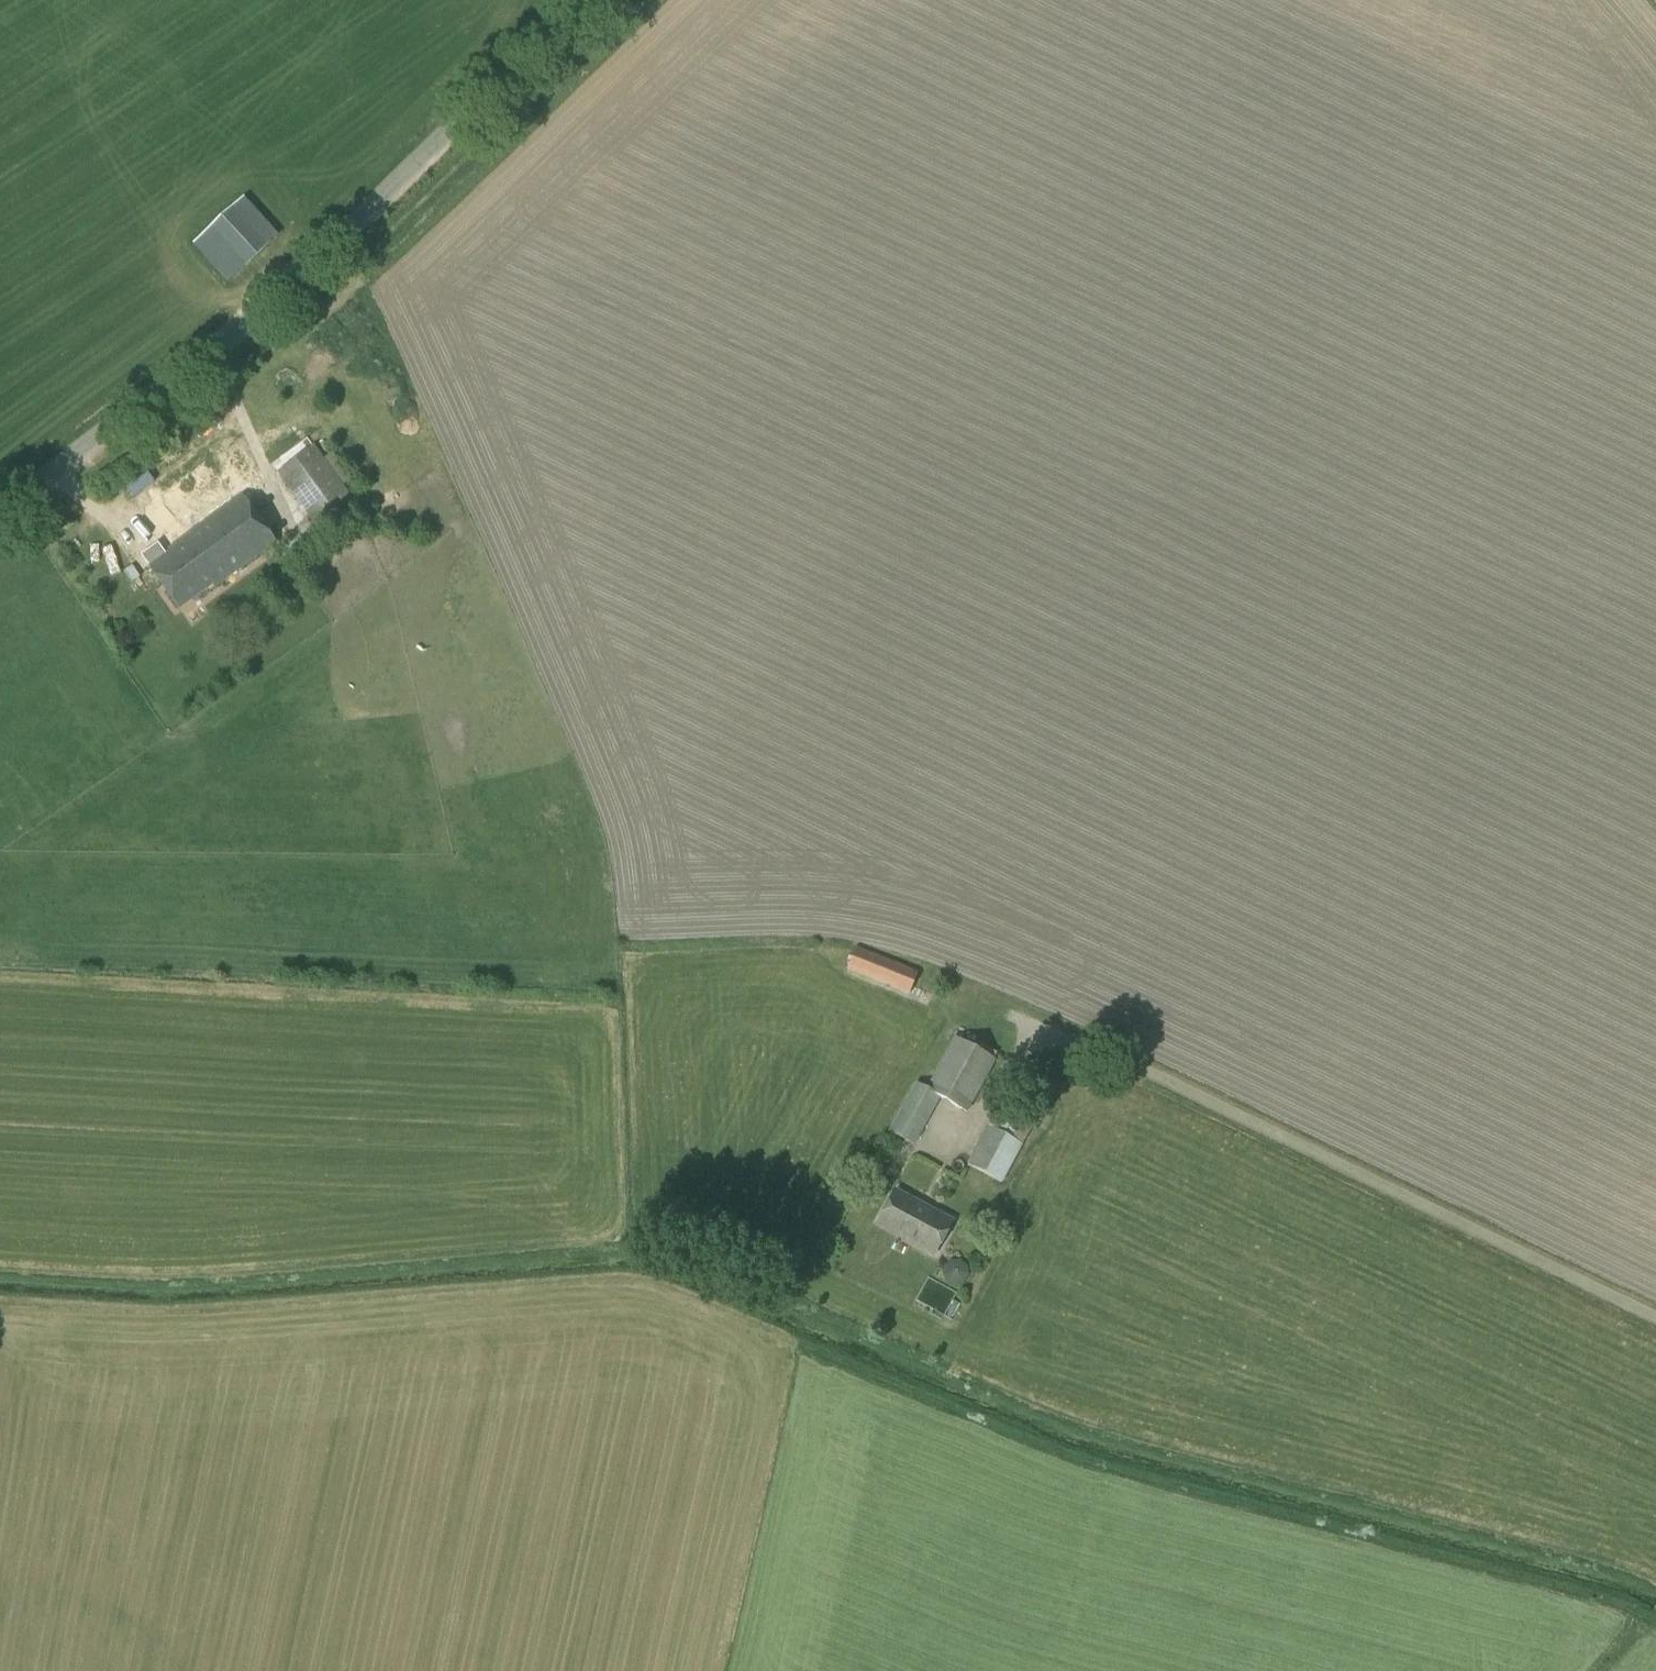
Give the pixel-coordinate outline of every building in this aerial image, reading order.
[(228,283),(279,235),(243,197),(193,246),(228,283)] [(315,526),(353,499),(315,446),(277,472),(315,526)] [(151,510),(175,543),(246,491),(222,458),(151,510)] [(244,498),(147,568),(178,611),(215,585),(216,587),(277,544),(244,498)] [(909,994),(918,973),(855,948),(847,969),(909,994)] [(967,1112),(996,1060),(955,1038),(927,1089),(916,1083),(889,1132),(913,1145),(939,1097),(967,1112)] [(1001,1183),(1038,1115),(1004,1096),(967,1164),(1001,1183)] [(933,1255),(952,1221),(895,1189),(876,1224),(933,1255)]
